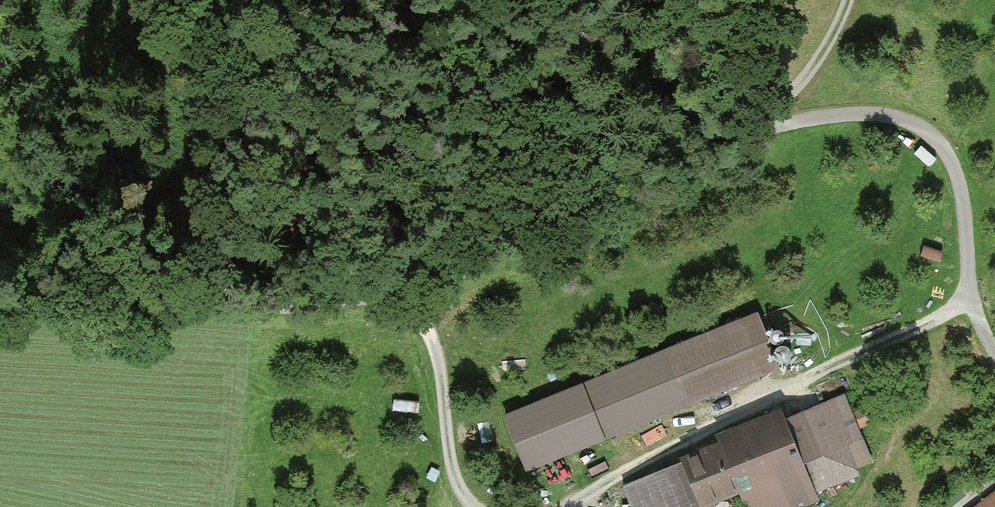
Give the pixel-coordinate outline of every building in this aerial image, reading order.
[(506,419),(526,467),(766,369),(746,321),(506,419)] [(683,461),(698,501),(736,486),(744,506),(779,506),(855,477),(842,445),(855,439),(840,400),(683,461)] [(683,461),(622,485),(630,506),(682,506),(698,501),(683,461)]
